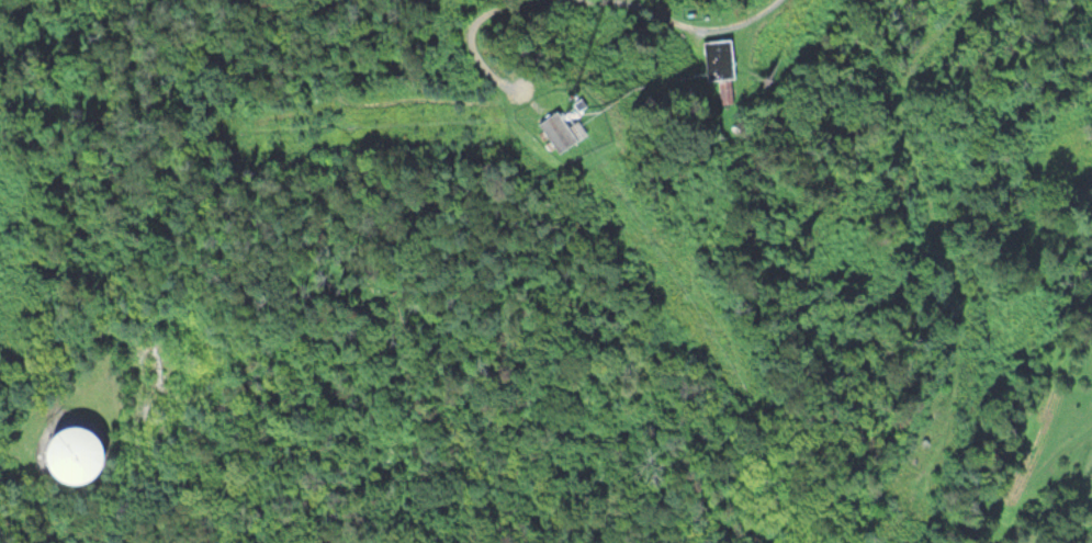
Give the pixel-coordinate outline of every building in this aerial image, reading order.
[(729,37),(700,39),(703,79),(732,76),(729,37)] [(542,147),(568,129),(555,110),(571,100),(565,92),(524,120),(542,147)] [(44,419),(27,470),(72,485),(89,434),(44,419)]
